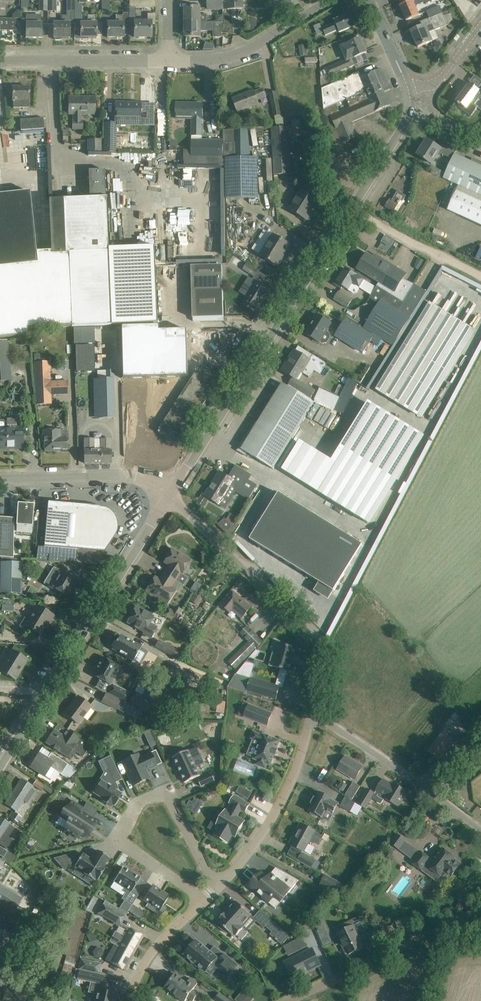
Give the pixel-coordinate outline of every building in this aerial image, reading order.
[(48,0),(39,0),(39,11),(48,11),(48,0)] [(48,11),(58,11),(58,0),(48,0),(48,11)] [(74,22),(82,21),(83,3),(79,3),(79,0),(75,0),(75,9),(75,16),(74,22)] [(101,13),(109,12),(109,0),(101,0),(101,13)] [(151,24),(155,24),(155,14),(147,14),(147,21),(136,22),(136,7),(155,7),(155,0),(130,0),(130,13),(130,22),(132,22),(133,37),(151,37),(151,24)] [(245,8),(244,0),(225,0),(225,1),(225,9),(245,8)] [(286,9),(299,3),(298,3),(298,0),(300,0),(285,0),(286,9)] [(400,6),(406,21),(416,17),(419,15),(416,6),(425,2),(425,4),(435,0),(412,0),(413,1),(409,2),(400,6)] [(207,10),(225,10),(225,9),(225,1),(207,1),(207,10)] [(440,6),(426,11),(429,18),(443,13),(443,12),(440,6)] [(200,14),(200,8),(186,8),(186,22),(207,21),(207,14),(200,14)] [(447,11),(443,12),(443,13),(447,22),(453,20),(450,13),(448,14),(447,11)] [(123,22),(130,22),(130,13),(123,13),(123,15),(115,15),(115,23),(107,23),(107,37),(123,37),(123,22)] [(322,28),(326,36),(339,30),(339,32),(355,26),(350,13),(334,20),(335,22),(322,28)] [(420,28),(411,32),(418,47),(432,41),(439,38),(435,30),(448,25),(447,22),(443,13),(429,18),(425,21),(420,23),(422,27),(420,28)] [(34,16),(26,16),(26,24),(26,28),(26,38),(41,38),(41,28),(41,24),(41,16),(34,16)] [(70,37),(69,24),(75,24),(74,22),(75,16),(62,16),(62,24),(53,24),(53,38),(54,38),(54,39),(55,40),(61,40),(62,39),(62,37),(70,37)] [(82,21),(74,22),(75,24),(75,30),(81,30),(81,37),(82,37),(83,39),(88,39),(88,37),(96,37),(96,35),(102,35),(102,23),(96,23),(96,16),(89,16),(89,24),(82,24),(82,21)] [(16,31),(17,19),(0,19),(0,31),(8,31),(9,31),(16,31)] [(207,21),(186,22),(186,37),(201,37),(201,31),(213,31),(213,37),(222,37),(222,27),(222,22),(217,21),(209,21),(207,21)] [(367,52),(361,39),(342,47),(347,60),(321,71),(322,80),(329,77),(355,66),(352,59),(355,57),(355,58),(367,52)] [(441,43),(433,47),(436,52),(439,51),(444,47),(441,43)] [(306,45),(299,46),(300,56),(307,55),(306,45)] [(352,122),(390,106),(384,92),(390,90),(381,69),(361,77),(359,73),(333,85),(323,89),(325,115),(326,119),(330,128),(335,126),(342,144),(358,137),(352,122)] [(329,77),(322,80),(323,89),(333,85),(329,77)] [(456,102),(460,104),(459,105),(458,107),(471,117),(478,108),(480,110),(480,85),(477,91),(468,85),(467,86),(465,90),(463,88),(459,95),(461,96),(456,102)] [(29,87),(12,87),(13,100),(13,108),(29,107),(29,100),(29,99),(29,87)] [(233,99),(236,108),(237,111),(258,103),(257,99),(266,96),(263,89),(254,92),(254,91),(233,99)] [(270,93),(275,116),(276,116),(276,117),(282,116),(277,92),(270,93)] [(74,114),(74,120),(73,120),(73,130),(83,130),(84,120),(82,120),(83,115),(81,115),(81,114),(95,114),(95,98),(69,98),(69,114),(74,114)] [(116,103),(116,118),(140,118),(140,103),(116,103)] [(176,104),(176,119),(192,119),(192,136),(201,136),(202,118),(203,118),(203,104),(176,104)] [(44,129),(43,118),(20,120),(21,130),(44,129)] [(104,123),(104,151),(107,151),(107,152),(117,152),(117,124),(104,123)] [(226,158),(227,199),(258,198),(258,157),(249,157),(248,126),(233,127),(233,129),(223,130),(223,159),(226,158)] [(301,126),(289,127),(290,137),(302,137),(301,126)] [(292,173),(290,137),(289,127),(272,128),(275,174),(292,173)] [(88,140),(88,152),(101,151),(101,139),(88,140)] [(223,159),(223,141),(192,140),(192,150),(184,150),(184,165),(225,165),(225,159),(223,159)] [(438,153),(452,159),(455,154),(456,151),(442,144),(440,148),(427,140),(417,155),(431,164),(438,153)] [(452,159),(443,178),(458,185),(447,209),(480,225),(480,162),(473,158),(471,161),(455,154),(452,159)] [(90,198),(49,199),(51,251),(51,254),(64,254),(65,255),(67,255),(71,326),(110,325),(156,323),(153,247),(107,249),(104,169),(89,170),(90,198)] [(27,335),(27,328),(71,326),(67,255),(65,255),(64,254),(51,254),(51,251),(36,252),(29,191),(0,194),(0,338),(27,335)] [(308,213),(316,201),(317,202),(318,201),(301,191),(289,209),(306,220),(310,214),(308,213)] [(394,211),(395,210),(400,214),(405,206),(403,205),(404,203),(402,202),(406,196),(397,191),(391,201),(390,201),(387,206),(394,211)] [(136,230),(146,230),(145,209),(135,209),(136,230)] [(389,249),(394,239),(384,234),(379,243),(389,249)] [(261,255),(277,265),(278,265),(276,264),(284,251),(286,253),(290,246),(274,236),(261,255)] [(356,268),(379,282),(377,286),(403,302),(410,291),(400,285),(407,274),(379,257),(377,260),(365,253),(367,254),(358,269),(356,268)] [(419,270),(424,261),(419,258),(414,267),(419,270)] [(258,270),(247,263),(243,269),(254,276),(258,270)] [(223,266),(192,266),(194,321),(224,321),(223,266)] [(415,311),(354,274),(346,269),(341,276),(339,275),(333,284),(341,289),(342,286),(353,293),(355,293),(356,293),(357,292),(360,288),(372,296),(370,299),(378,304),(363,327),(383,339),(383,340),(393,346),(415,311)] [(243,304),(246,306),(255,311),(261,301),(262,301),(269,290),(257,282),(243,304)] [(334,300),(347,308),(352,299),(339,291),(334,300)] [(366,388),(423,418),(473,328),(424,301),(389,365),(381,360),(366,388)] [(340,313),(337,319),(342,322),(345,317),(340,313)] [(305,334),(316,340),(319,342),(319,341),(323,344),(327,343),(331,337),(330,333),(326,330),(331,324),(317,315),(305,334)] [(360,352),(360,351),(363,353),(371,341),(375,344),(375,343),(378,345),(382,339),(378,337),(379,337),(372,333),(371,335),(346,319),(335,335),(360,352)] [(158,326),(120,326),(121,378),(188,377),(187,331),(158,331),(158,326)] [(43,347),(42,336),(33,336),(33,348),(39,348),(43,347)] [(12,381),(8,341),(0,341),(0,382),(12,381)] [(95,347),(77,347),(77,372),(88,372),(88,366),(95,366),(95,347)] [(295,351),(282,371),(298,380),(306,367),(313,371),(322,368),(326,363),(314,355),(310,360),(295,351)] [(34,363),(36,404),(52,404),(51,394),(68,393),(67,380),(51,381),(50,368),(54,368),(54,359),(50,360),(50,362),(34,363)] [(135,432),(135,456),(171,456),(222,376),(201,364),(158,432),(135,432)] [(95,378),(97,418),(115,418),(113,370),(106,371),(106,378),(95,378)] [(282,383),(258,423),(255,421),(237,450),(246,456),(247,453),(273,469),(315,403),(282,383)] [(299,390),(311,398),(315,391),(303,383),(299,390)] [(314,400),(316,401),(335,410),(341,396),(319,386),(314,400)] [(294,439),(276,471),(368,524),(420,434),(361,400),(328,459),(294,439)] [(311,418),(328,426),(334,413),(317,405),(311,418)] [(23,448),(22,438),(22,428),(17,428),(7,429),(7,422),(3,420),(0,420),(0,449),(23,448)] [(44,442),(44,450),(68,449),(68,438),(67,430),(64,430),(43,430),(43,442),(44,442)] [(103,438),(85,438),(85,463),(110,464),(111,451),(110,451),(110,438),(103,438)] [(256,488),(247,483),(251,476),(236,466),(229,478),(221,472),(214,484),(213,483),(205,496),(209,498),(219,504),(224,498),(230,501),(236,491),(249,499),(256,488)] [(279,493),(250,540),(317,581),(334,592),(363,545),(279,493)] [(204,495),(198,504),(204,507),(209,498),(205,496),(204,495)] [(48,502),(44,547),(62,548),(77,549),(105,552),(111,542),(110,542),(111,540),(112,539),(113,537),(114,536),(115,534),(116,532),(117,530),(117,528),(117,526),(117,525),(117,523),(116,521),(116,519),(115,517),(114,516),(113,514),(111,513),(110,511),(108,510),(107,509),(105,509),(103,508),(101,508),(99,507),(97,507),(97,506),(68,504),(69,503),(48,502)] [(13,559),(14,521),(16,522),(16,525),(32,526),(34,504),(18,503),(17,508),(14,508),(14,506),(13,518),(0,517),(0,558),(13,559)] [(223,518),(217,524),(229,536),(230,537),(230,536),(238,523),(235,521),(233,524),(226,519),(227,518),(223,518)] [(38,546),(37,553),(49,554),(48,561),(61,562),(62,548),(44,547),(38,546)] [(168,565),(163,574),(175,581),(180,573),(182,574),(190,560),(172,549),(163,562),(168,565)] [(1,593),(21,593),(21,562),(20,562),(19,558),(13,559),(8,559),(8,562),(1,562),(1,593)] [(77,589),(83,580),(70,572),(69,574),(63,570),(62,571),(58,569),(56,568),(46,584),(59,591),(67,596),(73,586),(77,589)] [(175,581),(163,574),(159,579),(155,577),(146,590),(151,594),(150,595),(156,599),(157,597),(167,604),(176,590),(171,587),(175,581)] [(195,582),(190,589),(196,593),(201,585),(195,582)] [(232,610),(242,618),(251,607),(233,591),(221,605),(230,612),(232,610)] [(14,599),(3,598),(2,610),(14,611),(14,599)] [(29,628),(40,635),(48,622),(50,624),(54,617),(37,606),(29,619),(27,617),(25,618),(20,626),(20,628),(27,632),(29,628)] [(168,607),(164,615),(176,621),(182,610),(174,606),(172,610),(168,607)] [(143,634),(151,638),(157,628),(149,624),(153,617),(136,607),(127,623),(144,632),(143,634)] [(243,631),(240,634),(245,638),(252,631),(247,626),(246,627),(243,631)] [(112,648),(112,650),(133,661),(133,660),(139,663),(144,655),(138,651),(140,647),(119,635),(116,642),(114,641),(110,647),(112,648)] [(182,653),(159,640),(155,647),(178,660),(182,653)] [(279,643),(276,654),(273,653),(269,665),(273,666),(290,671),(292,664),(294,664),(297,657),(294,656),(297,648),(279,643)] [(0,669),(0,671),(15,680),(27,660),(12,650),(0,669)] [(93,676),(110,685),(120,667),(102,658),(96,669),(97,670),(93,676)] [(183,671),(177,683),(185,687),(191,675),(183,671)] [(237,674),(228,687),(245,692),(245,693),(246,693),(253,695),(259,697),(262,698),(264,696),(276,699),(280,687),(251,678),(237,674)] [(112,685),(108,694),(120,700),(126,703),(130,694),(112,685)] [(152,703),(142,697),(145,691),(138,687),(129,702),(147,712),(152,703)] [(106,693),(102,702),(116,709),(128,715),(132,706),(126,703),(120,700),(108,694),(106,693)] [(175,705),(175,713),(186,714),(187,706),(183,705),(186,699),(181,696),(177,705),(175,705)] [(78,697),(65,714),(78,724),(90,707),(78,697)] [(238,715),(267,726),(272,714),(243,702),(238,715)] [(54,730),(46,743),(54,748),(53,749),(58,752),(58,751),(70,759),(75,752),(83,757),(90,746),(66,730),(62,736),(54,730)] [(253,740),(248,754),(254,757),(253,760),(256,761),(255,764),(256,764),(265,768),(267,763),(270,764),(274,755),(275,755),(278,750),(276,749),(279,741),(263,735),(263,736),(254,732),(251,739),(253,740)] [(443,732),(428,751),(439,760),(453,742),(454,740),(443,732)] [(469,745),(464,751),(470,757),(475,751),(469,745)] [(189,750),(173,757),(185,783),(200,776),(196,767),(193,759),(201,756),(197,747),(189,751),(189,750)] [(68,779),(78,771),(51,753),(47,759),(39,753),(30,767),(50,780),(56,771),(61,774),(66,778),(67,778),(68,779)] [(122,762),(133,786),(149,778),(145,770),(149,768),(149,769),(156,766),(150,753),(140,758),(138,754),(122,762)] [(98,787),(93,793),(103,799),(102,800),(106,803),(107,804),(108,804),(111,806),(112,806),(113,806),(114,804),(115,804),(118,800),(117,800),(121,795),(115,791),(118,787),(116,782),(122,779),(110,756),(104,759),(110,772),(108,776),(103,773),(96,785),(98,787)] [(338,769),(355,780),(363,767),(345,756),(338,769)] [(212,774),(198,780),(201,786),(215,780),(212,774)] [(397,807),(406,791),(398,786),(397,788),(383,779),(376,791),(385,797),(384,799),(397,807)] [(8,806),(16,811),(23,801),(27,803),(35,791),(31,788),(32,787),(22,780),(10,797),(13,799),(8,806)] [(33,786),(41,791),(44,786),(36,781),(33,786)] [(343,792),(348,784),(342,781),(338,788),(343,792)] [(345,795),(352,799),(360,786),(353,782),(345,795)] [(357,803),(364,808),(375,793),(367,788),(357,803)] [(318,815),(322,817),(326,810),(332,814),(338,804),(331,800),(332,799),(320,792),(316,798),(314,797),(311,803),(313,804),(310,810),(312,812),(311,813),(317,817),(318,815)] [(249,804),(234,796),(230,803),(234,805),(230,813),(226,810),(220,820),(223,822),(215,835),(228,843),(232,835),(235,837),(239,831),(244,821),(237,817),(241,810),(245,812),(249,804)] [(355,803),(345,796),(340,806),(350,812),(355,803)] [(197,814),(203,804),(195,799),(193,803),(190,801),(188,806),(190,808),(189,810),(197,814)] [(87,837),(96,823),(80,813),(84,808),(72,800),(62,815),(68,819),(67,821),(70,822),(65,830),(77,838),(80,832),(87,837)] [(14,812),(10,818),(18,823),(22,816),(14,812)] [(6,848),(11,840),(3,835),(10,824),(0,817),(0,843),(6,848)] [(299,833),(292,845),(301,850),(304,851),(304,850),(310,853),(314,846),(308,843),(310,839),(318,844),(322,837),(314,833),(315,831),(310,828),(301,824),(296,832),(299,833)] [(390,843),(399,850),(406,841),(397,834),(390,843)] [(433,861),(420,852),(412,863),(421,870),(425,865),(441,877),(445,872),(451,877),(460,864),(453,859),(455,857),(443,848),(433,861)] [(64,869),(71,863),(75,865),(74,866),(75,866),(84,872),(83,873),(95,881),(95,880),(96,879),(97,880),(97,881),(105,868),(104,868),(103,867),(109,859),(110,858),(97,850),(97,851),(94,857),(93,856),(90,859),(83,854),(77,863),(74,861),(74,860),(69,855),(54,859),(64,869)] [(298,860),(316,870),(320,863),(302,853),(298,860)] [(378,861),(386,867),(391,861),(383,855),(378,861)] [(125,893),(122,899),(132,905),(133,903),(136,898),(141,892),(134,888),(140,878),(123,867),(114,881),(124,888),(122,891),(125,893)] [(287,872),(280,881),(271,873),(268,877),(261,872),(258,876),(257,876),(254,880),(250,885),(270,901),(275,895),(281,900),(287,893),(299,879),(287,872)] [(320,884),(336,893),(337,894),(343,884),(325,874),(320,884)] [(2,896),(4,897),(9,890),(1,885),(0,886),(0,895),(2,896)] [(168,897),(152,886),(143,899),(160,910),(168,897)] [(36,890),(33,895),(38,899),(42,893),(36,890)] [(127,913),(105,900),(102,905),(120,914),(125,917),(127,913)] [(236,901),(235,903),(227,912),(226,912),(218,920),(219,921),(218,922),(220,923),(218,926),(226,933),(228,931),(233,935),(234,934),(236,936),(244,927),(242,926),(251,915),(236,901)] [(120,914),(102,905),(98,913),(116,923),(120,914)] [(145,913),(132,905),(128,912),(140,920),(145,913)] [(270,921),(260,911),(254,917),(264,927),(265,926),(270,921)] [(343,944),(341,945),(345,954),(348,953),(349,954),(363,947),(359,938),(367,934),(359,916),(345,923),(348,928),(338,933),(343,944)] [(408,917),(396,922),(399,930),(411,926),(408,917)] [(270,921),(265,926),(272,932),(270,934),(282,945),(289,936),(271,919),(270,921)] [(323,923),(315,926),(323,945),(331,942),(323,923)] [(115,931),(110,940),(134,953),(143,936),(128,927),(123,935),(115,931)] [(0,937),(0,948),(3,950),(6,945),(10,947),(11,945),(0,937)] [(134,953),(110,940),(109,941),(114,944),(105,960),(124,971),(134,953)] [(190,945),(185,951),(186,952),(185,954),(192,960),(191,962),(197,967),(198,965),(206,971),(213,963),(229,976),(238,966),(224,954),(219,960),(210,952),(210,951),(204,946),(203,946),(196,940),(191,946),(190,945)] [(294,941),(289,943),(294,953),(299,951),(294,941)] [(293,968),(297,976),(320,965),(312,949),(285,962),(289,970),(293,968)] [(59,984),(58,986),(67,988),(67,986),(74,959),(66,957),(59,984)] [(95,1000),(113,1000),(114,1000),(117,991),(99,986),(99,984),(101,985),(104,975),(98,974),(100,964),(81,960),(77,979),(90,982),(88,992),(96,994),(95,1000)] [(6,961),(3,971),(9,972),(11,963),(6,961)] [(199,994),(193,990),(198,983),(190,978),(187,983),(173,973),(164,987),(176,996),(176,997),(182,1000),(186,1000),(188,998),(193,1000),(194,1000),(199,994)] [(3,987),(3,985),(12,986),(14,978),(0,975),(0,987),(3,987)] [(22,990),(35,992),(38,980),(33,979),(33,980),(25,978),(22,990)] [(215,999),(218,1000),(231,1000),(230,1000),(219,993),(218,995),(216,997),(215,999)]
